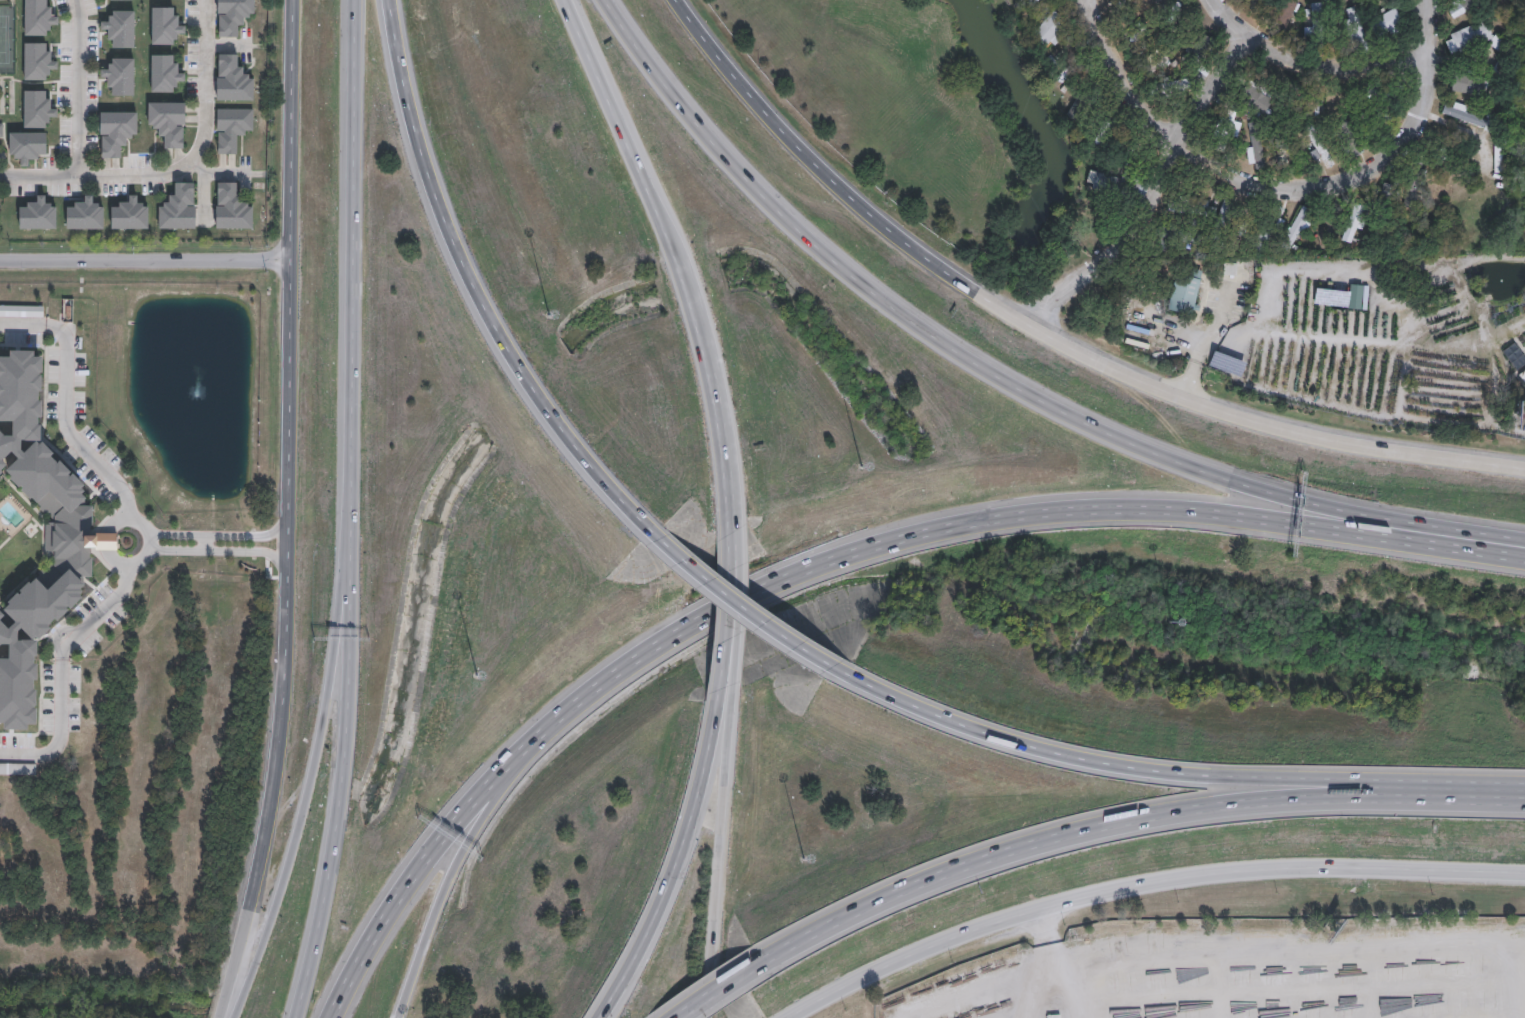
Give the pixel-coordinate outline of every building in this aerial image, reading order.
[(23,35),(23,0),(44,0),(44,6),(49,6),(49,16),(57,16),(56,24),(48,24),(48,30),(45,30),(45,35),(23,35)] [(217,11),(217,0),(254,0),(254,11),(249,11),(249,15),(243,15),(243,22),(237,22),(236,36),(219,35),(219,13),(226,13),(226,11),(217,11)] [(1028,2),(1030,0),(1045,0),(1035,9),(1028,2)] [(1165,25),(1180,0),(1190,0),(1189,1),(1194,4),(1184,20),(1179,17),(1173,26),(1179,29),(1177,32),(1165,25)] [(1247,4),(1249,0),(1265,0),(1259,11),(1247,4)] [(1271,23),(1283,0),(1303,0),(1302,3),(1303,3),(1288,32),(1271,23)] [(1457,3),(1462,0),(1488,0),(1457,20),(1451,11),(1459,6),(1457,3)] [(1327,39),(1306,40),(1304,4),(1326,3),(1327,39)] [(175,6),(175,15),(179,15),(179,24),(185,24),(185,32),(178,32),(178,39),(175,39),(175,43),(153,43),(153,6),(175,6)] [(1375,52),(1361,56),(1346,12),(1359,7),(1375,52)] [(1387,8),(1390,14),(1400,9),(1409,25),(1383,39),(1375,23),(1380,20),(1377,14),(1387,8)] [(136,10),(135,46),(114,46),(114,38),(108,38),(109,27),(103,27),(103,21),(110,21),(110,15),(113,15),(113,9),(136,10)] [(1076,27),(1058,46),(1054,42),(1043,53),(1030,41),(1057,10),(1076,27)] [(1491,21),(1499,37),(1500,35),(1502,37),(1503,34),(1509,36),(1507,40),(1512,45),(1505,54),(1503,53),(1500,57),(1491,50),(1495,46),(1492,42),(1464,54),(1463,52),(1456,55),(1451,43),(1458,40),(1456,35),(1491,21)] [(1217,39),(1206,67),(1213,72),(1201,87),(1194,81),(1205,66),(1184,59),(1186,55),(1190,57),(1192,53),(1188,51),(1193,40),(1196,42),(1200,33),(1217,39)] [(46,42),(46,52),(50,52),(50,60),(57,60),(57,68),(48,68),(48,76),(44,76),(44,79),(22,79),(22,42),(46,42)] [(1090,56),(1066,88),(1058,82),(1082,50),(1090,56)] [(253,76),(253,98),(217,97),(217,77),(225,77),(225,75),(217,75),(218,52),(237,53),(237,65),(243,65),(243,72),(249,73),(249,76),(253,76)] [(175,53),(175,62),(179,62),(179,73),(186,73),(186,79),(178,79),(178,86),(174,86),(174,91),(151,91),(151,53),(175,53)] [(135,57),(135,94),(113,94),(113,87),(109,87),(109,76),(99,76),(99,68),(108,68),(108,62),(112,62),(112,57),(135,57)] [(1200,73),(1188,68),(1186,72),(1198,78),(1200,73)] [(1253,80),(1263,87),(1265,84),(1282,95),(1272,110),(1275,112),(1271,118),(1264,114),(1261,118),(1255,114),(1258,110),(1239,98),(1247,85),(1238,79),(1245,69),(1256,76),(1253,80)] [(1488,74),(1487,79),(1505,83),(1501,100),(1453,91),(1457,73),(1469,76),(1470,70),(1488,74)] [(1104,93),(1091,114),(1086,111),(1079,123),(1071,117),(1096,78),(1104,83),(1100,90),(1104,93)] [(1292,80),(1293,83),(1299,82),(1303,95),(1299,96),(1305,115),(1292,118),(1282,83),(1292,80)] [(1372,83),(1387,90),(1389,86),(1393,87),(1391,92),(1398,95),(1395,103),(1369,92),(1372,83)] [(1330,95),(1328,111),(1323,111),(1322,123),(1311,122),(1314,88),(1324,89),(1324,95),(1330,95)] [(44,91),(44,98),(49,98),(49,109),(56,109),(56,116),(48,116),(48,122),(44,122),(44,126),(22,126),(22,90),(44,91)] [(178,123),(178,126),(184,126),(184,147),(166,147),(166,135),(160,135),(160,126),(156,126),(156,123),(149,123),(149,102),(186,102),(185,123),(178,123)] [(1244,108),(1243,112),(1241,111),(1237,124),(1240,124),(1235,143),(1232,142),(1228,154),(1219,151),(1223,138),(1217,137),(1223,118),(1226,119),(1229,110),(1231,111),(1233,103),(1240,105),(1239,107),(1244,108)] [(1487,130),(1490,119),(1445,105),(1442,116),(1487,130)] [(245,127),(245,132),(236,132),(236,151),(218,151),(218,131),(224,131),(224,128),(216,128),(216,106),(253,107),(253,127),(245,127)] [(133,132),(133,135),(127,135),(127,145),(121,145),(121,158),(103,158),(103,135),(109,135),(109,133),(101,133),(101,129),(101,113),(101,110),(138,110),(138,132),(133,132)] [(1262,123),(1270,169),(1260,170),(1259,163),(1251,164),(1249,150),(1256,149),(1252,124),(1262,123)] [(1373,146),(1359,158),(1340,137),(1354,125),(1373,146)] [(1340,164),(1330,170),(1309,132),(1319,127),(1340,164)] [(1296,168),(1287,171),(1273,132),(1283,128),(1296,168)] [(37,154),(37,158),(27,158),(27,164),(18,164),(18,158),(13,158),(13,155),(7,155),(8,132),(43,132),(43,154),(37,154)] [(1447,136),(1448,140),(1453,139),(1455,154),(1450,155),(1454,182),(1443,183),(1436,138),(1447,136)] [(1513,140),(1512,174),(1499,174),(1499,140),(1513,140)] [(1431,169),(1429,184),(1423,183),(1418,207),(1408,206),(1415,160),(1427,162),(1426,168),(1431,169)] [(1149,185),(1145,202),(1132,198),(1132,202),(1094,193),(1097,184),(1093,183),(1095,172),(1149,185)] [(237,189),(237,194),(242,194),(242,202),(249,202),(249,205),(253,205),(254,227),(217,228),(217,227),(217,210),(217,205),(224,205),(224,203),(218,203),(218,180),(235,180),(237,180),(237,189)] [(186,203),(186,205),(195,205),(195,227),(158,226),(158,205),(163,205),(163,201),(169,201),(169,193),(175,193),(175,182),(175,181),(191,181),(195,181),(195,203),(186,203)] [(1404,191),(1400,208),(1393,207),(1388,230),(1378,228),(1389,182),(1400,184),(1399,190),(1404,191)] [(44,195),(44,202),(51,202),(52,205),(56,205),(56,227),(18,228),(18,205),(27,205),(27,200),(37,200),(37,195),(37,193),(44,193),(44,195)] [(137,194),(137,201),(143,201),(143,205),(146,205),(147,227),(111,228),(110,206),(118,206),(118,201),(129,201),(129,195),(129,193),(137,193),(137,194)] [(92,195),(92,201),(98,201),(98,205),(103,205),(102,227),(66,227),(66,206),(73,206),(73,200),(85,200),(85,195),(85,194),(92,194),(92,195)] [(1212,200),(1211,205),(1220,207),(1219,216),(1210,214),(1209,222),(1192,219),(1194,212),(1172,209),(1173,200),(1183,201),(1183,196),(1212,200)] [(1239,211),(1233,226),(1227,224),(1221,239),(1213,236),(1228,197),(1237,200),(1233,209),(1239,211)] [(1288,220),(1282,233),(1277,231),(1266,252),(1256,247),(1279,202),(1288,207),(1283,218),(1288,220)] [(1260,217),(1257,227),(1251,225),(1245,243),(1237,241),(1249,204),(1257,207),(1254,215),(1260,217)] [(1374,210),(1368,227),(1361,224),(1355,241),(1347,239),(1358,204),(1374,210)] [(1314,222),(1311,227),(1308,225),(1297,244),(1300,246),(1298,251),(1293,248),(1291,253),(1282,248),(1290,234),(1287,233),(1291,226),(1294,228),(1308,205),(1316,210),(1310,220),(1314,222)] [(1344,217),(1336,235),(1331,232),(1322,251),(1314,247),(1332,209),(1340,213),(1339,215),(1344,217)] [(1202,235),(1200,245),(1158,234),(1160,225),(1202,235)] [(1237,275),(1237,264),(1224,265),(1224,275),(1237,275)] [(1206,270),(1204,279),(1205,279),(1204,284),(1199,305),(1202,306),(1204,306),(1203,311),(1201,310),(1197,309),(1196,314),(1172,308),(1180,272),(1194,276),(1196,268),(1206,270)] [(1373,285),(1371,310),(1351,308),(1353,283),(1373,285)] [(0,306),(0,316),(44,316),(44,306),(0,306)] [(30,720),(0,719),(0,599),(44,557),(45,516),(0,470),(0,350),(37,351),(36,435),(92,494),(90,580),(32,637),(30,720)] [(1209,365),(1242,378),(1247,364),(1215,351),(1209,365)] [(1516,374),(1524,367),(1524,386),(1516,374)] [(36,774),(36,763),(0,763),(0,774),(36,774)]
